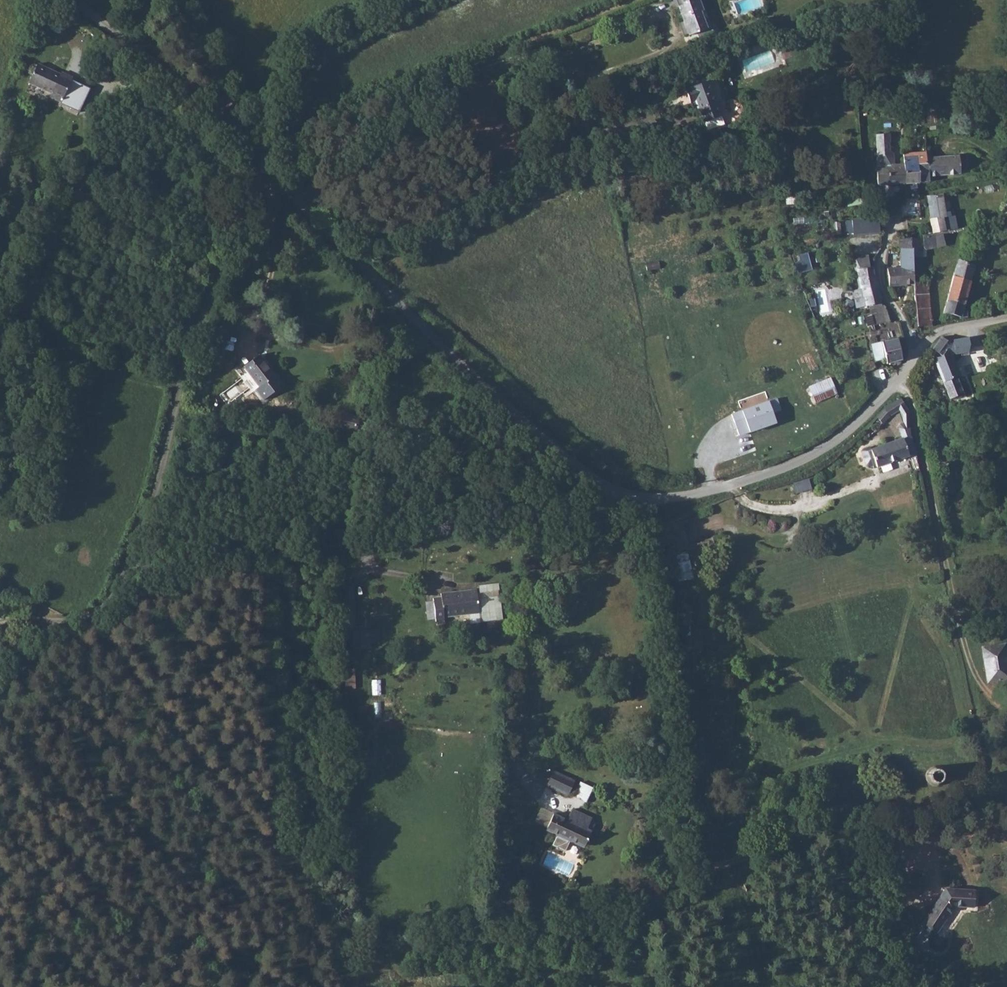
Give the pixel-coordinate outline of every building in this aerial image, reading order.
[(692,0),(671,0),(675,10),(671,11),(677,24),(673,26),(678,40),(685,38),(686,41),(705,34),(696,11),(692,0)] [(26,77),(58,95),(69,76),(37,57),(26,77)] [(688,103),(698,125),(721,115),(715,103),(712,104),(703,83),(681,91),(685,104),(688,103)] [(889,134),(877,135),(879,156),(879,171),(880,183),(894,182),(894,165),(895,154),(891,154),(889,134)] [(689,149),(680,152),(683,161),(692,158),(689,149)] [(927,150),(906,152),(906,164),(908,181),(922,180),(919,162),(929,162),(928,156),(927,150)] [(962,153),(928,156),(929,162),(919,162),(922,180),(931,179),(931,176),(964,172),(962,153)] [(906,164),(894,165),(894,182),(908,181),(906,164)] [(945,201),(944,191),(930,193),(931,203),(945,201)] [(946,210),(945,201),(931,203),(932,213),(946,210)] [(933,216),(934,229),(948,226),(946,214),(933,216)] [(853,235),(880,235),(880,220),(853,220),(853,235)] [(925,233),(927,245),(947,242),(946,230),(925,233)] [(901,236),(901,249),(913,248),(913,236),(901,236)] [(965,315),(970,314),(971,312),(969,308),(965,305),(978,262),(960,257),(945,310),(965,315)] [(881,306),(875,271),(872,271),(871,265),(856,267),(860,288),(853,289),(856,307),(869,305),(869,309),(881,306)] [(914,284),(914,278),(914,267),(888,267),(889,284),(914,284)] [(932,325),(931,319),(929,278),(914,278),(914,284),(915,325),(932,325)] [(886,321),(884,306),(881,306),(869,309),(868,309),(871,323),(886,321)] [(940,337),(929,350),(938,358),(931,361),(949,402),(962,395),(955,377),(957,375),(948,354),(953,348),(940,337)] [(885,363),(901,359),(899,343),(894,343),(895,340),(889,340),(889,341),(881,342),(885,363)] [(207,359),(217,363),(223,349),(213,345),(207,359)] [(283,381),(269,362),(252,373),(267,393),(265,395),(272,404),(292,389),(286,380),(283,381)] [(809,386),(816,403),(838,394),(831,377),(809,386)] [(879,412),(871,421),(878,428),(900,411),(896,399),(879,412)] [(744,419),(770,411),(768,402),(742,408),(744,419)] [(736,421),(740,436),(774,427),(772,419),(782,417),(780,408),(770,411),(744,419),(736,421)] [(905,438),(864,454),(870,471),(911,456),(905,438)] [(680,581),(693,579),(686,530),(672,532),(680,581)] [(421,601),(421,603),(424,619),(424,624),(435,623),(435,617),(471,613),(467,590),(432,596),(433,599),(421,601)] [(352,631),(354,650),(372,649),(372,643),(380,642),(378,628),(352,631)] [(992,684),(1006,681),(1006,673),(1002,642),(979,647),(986,684),(992,684)] [(346,689),(358,689),(358,669),(346,669),(346,689)] [(569,796),(576,780),(554,770),(547,786),(569,796)] [(553,793),(544,809),(554,815),(548,825),(561,833),(567,823),(580,831),(590,815),(586,813),(592,804),(573,792),(567,801),(553,793)] [(964,903),(967,887),(938,879),(915,901),(928,913),(944,898),(964,903)]
